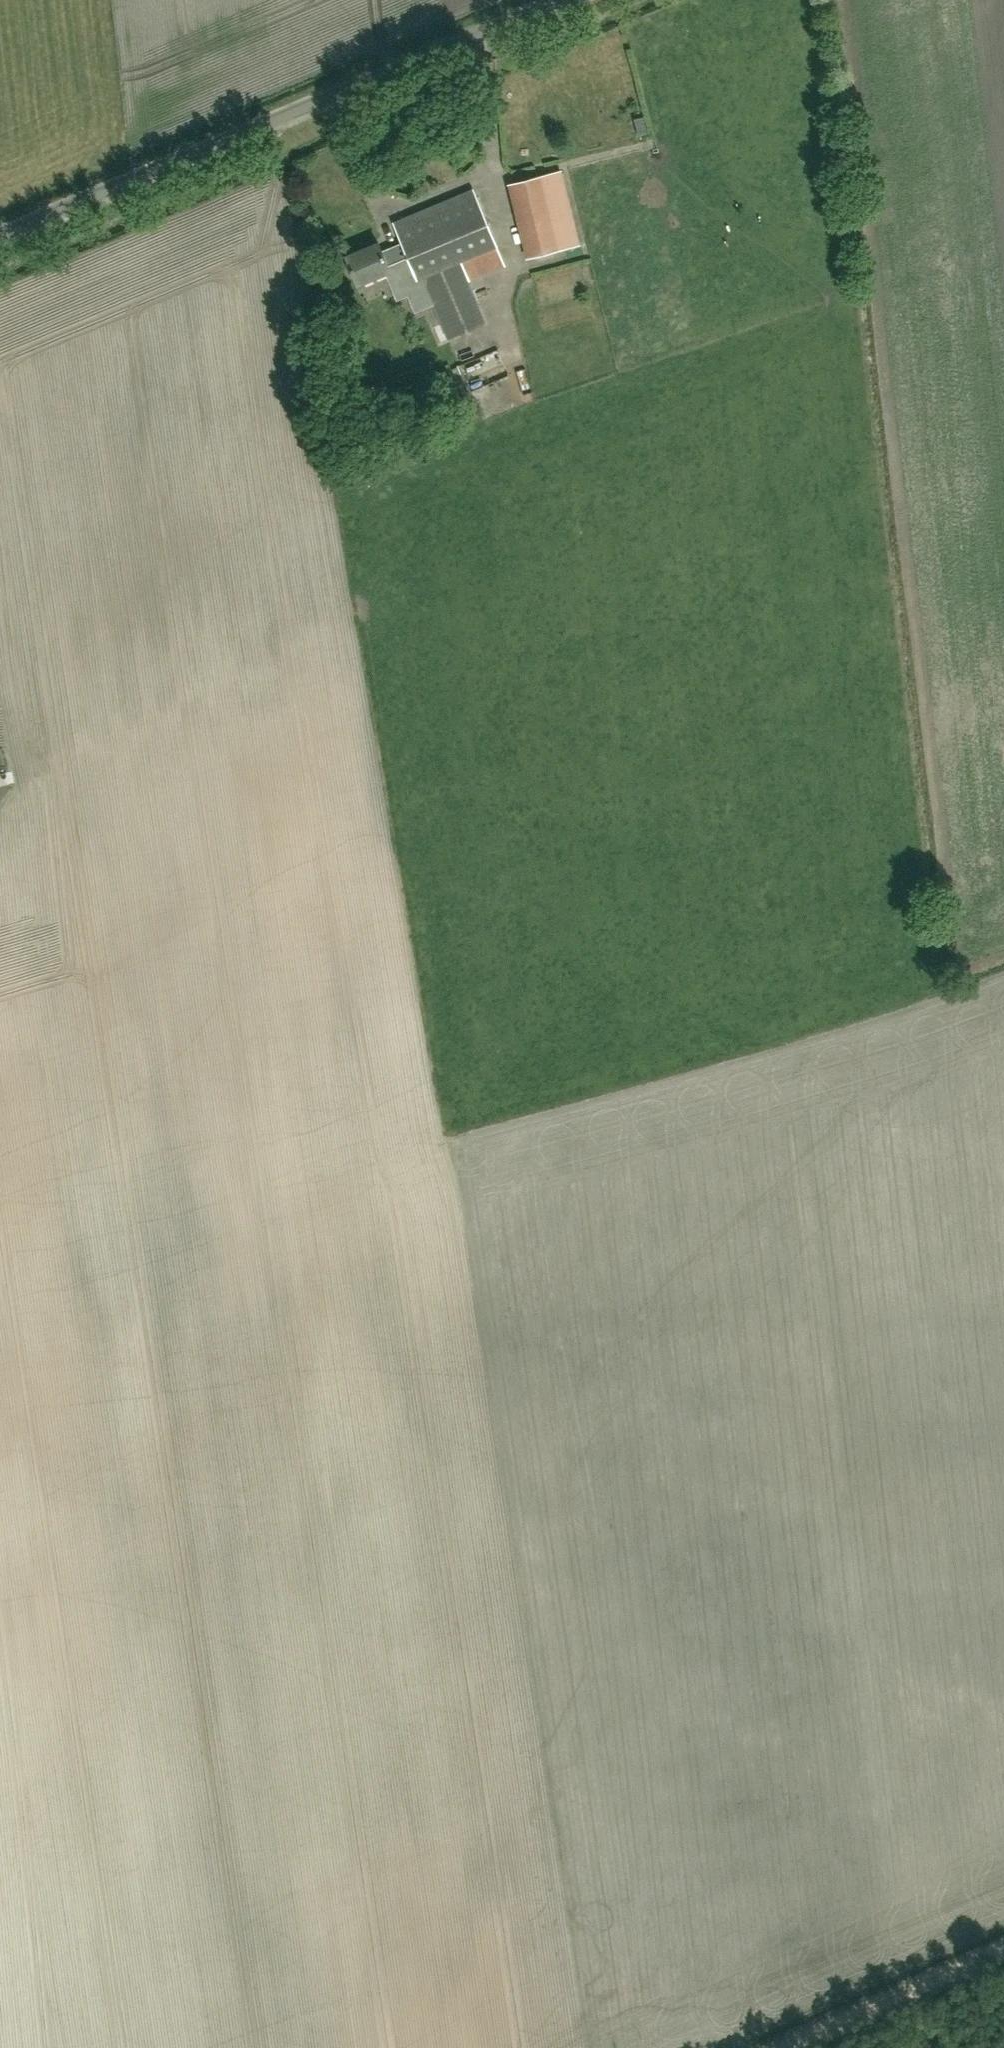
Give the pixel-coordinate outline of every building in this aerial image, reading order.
[(526,259),(538,256),(578,246),(560,172),(508,185),(526,259)] [(382,250),(379,242),(346,256),(358,286),(386,274),(396,301),(407,296),(414,313),(433,305),(448,339),(486,323),(460,262),(497,247),(473,190),(394,223),(398,234),(402,242),(382,250)]
